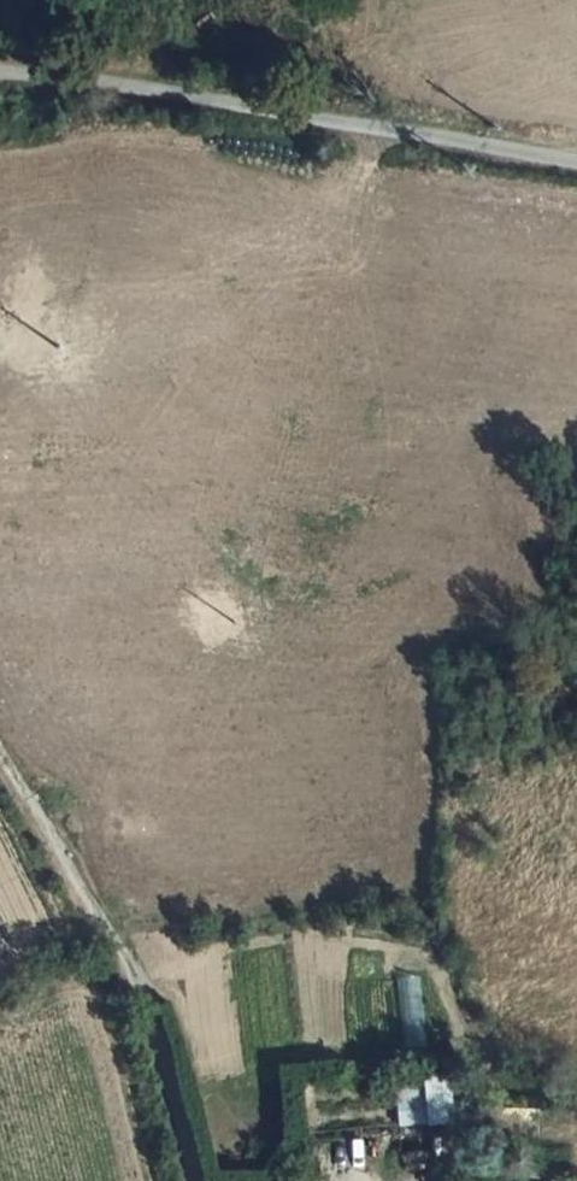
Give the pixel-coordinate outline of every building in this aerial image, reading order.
[(427,1083),(401,1082),(401,1122),(456,1123),(456,1071),(427,1071),(427,1083)]
